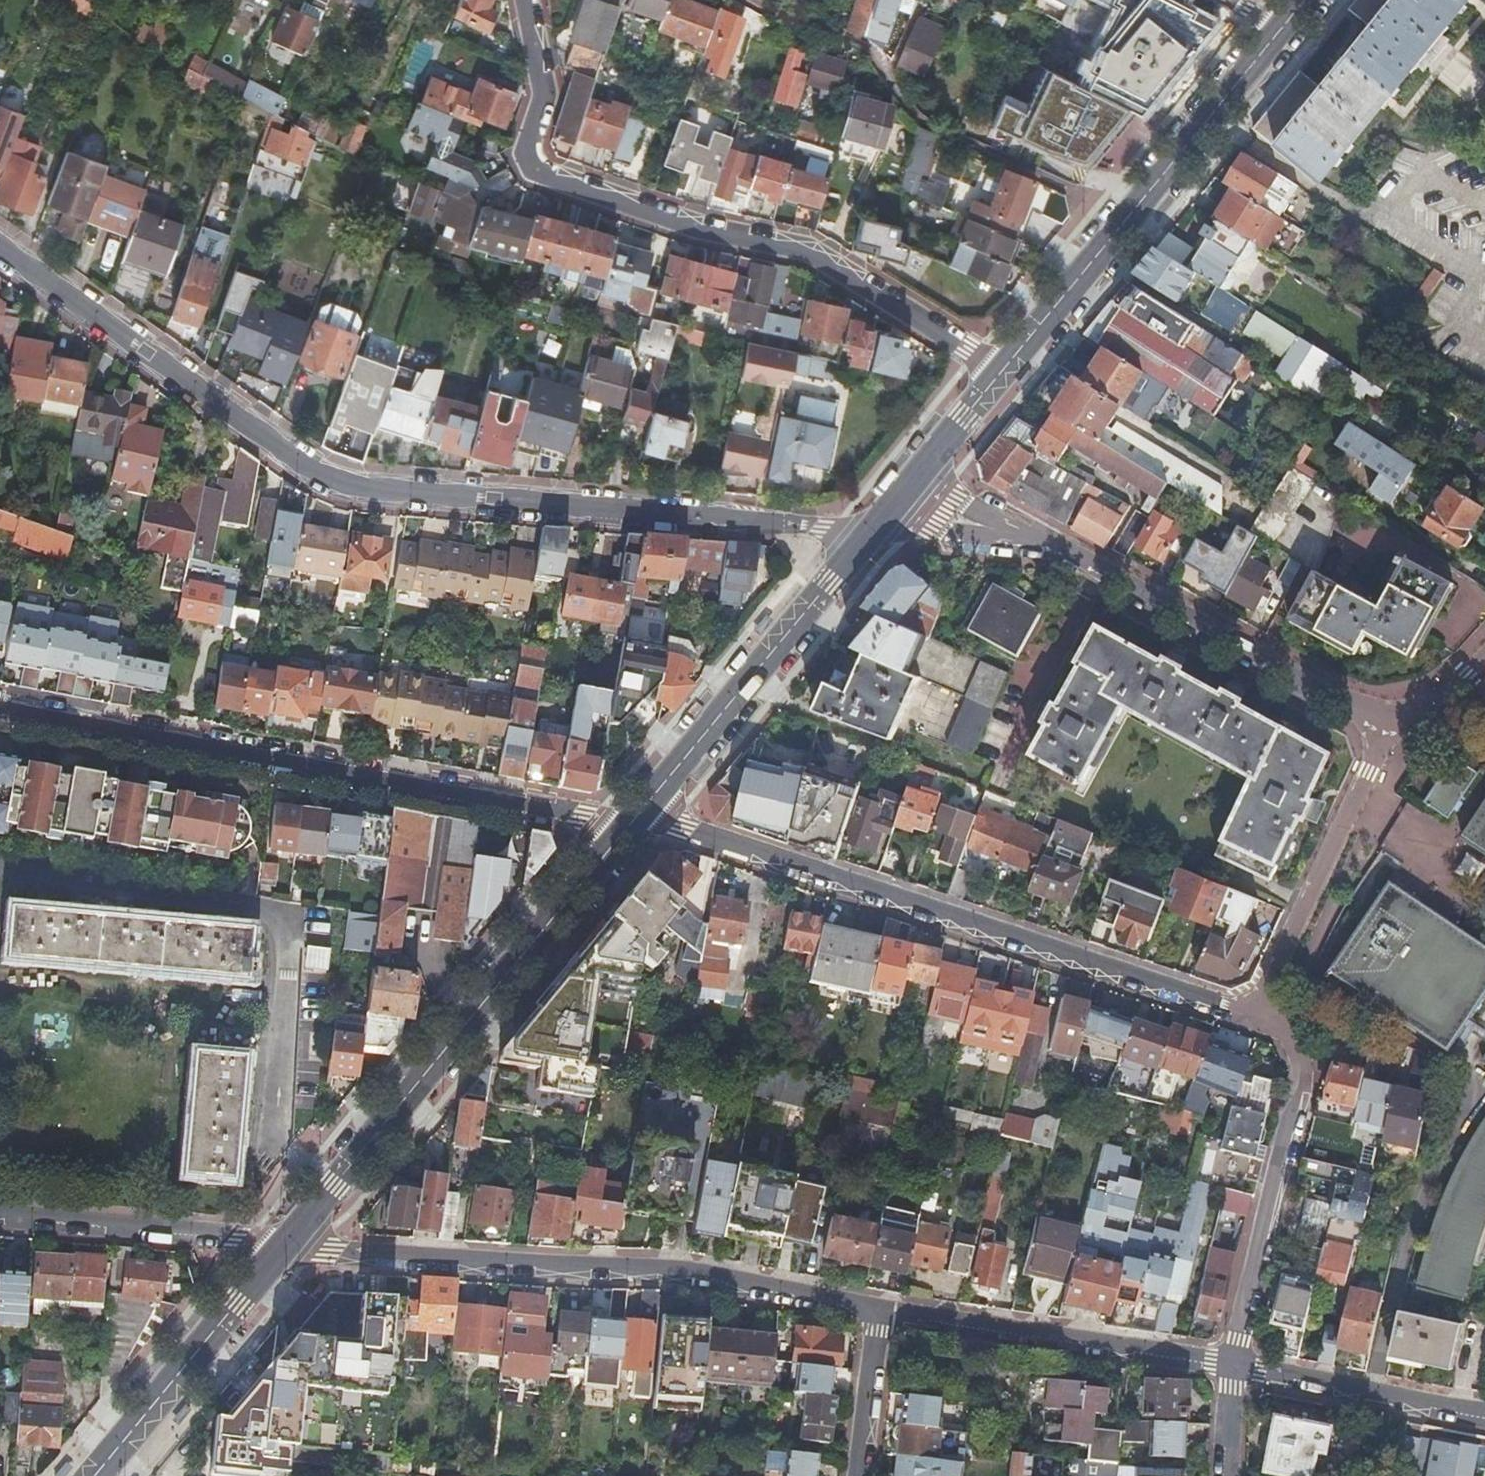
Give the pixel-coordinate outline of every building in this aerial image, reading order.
[(33,1),(31,5),(44,10),(47,0),(33,0),(33,1)] [(63,5),(82,20),(92,5),(86,0),(65,0),(63,5)] [(108,1),(105,0),(86,0),(92,5),(101,14),(105,7),(108,1)] [(490,0),(459,0),(452,15),(486,30),(494,13),(486,9),(490,0)] [(573,39),(574,40),(570,52),(600,63),(622,0),(586,0),(573,39)] [(626,5),(661,17),(667,0),(628,0),(626,5)] [(715,10),(689,1),(687,0),(667,0),(661,17),(657,27),(690,39),(687,46),(700,51),(715,10)] [(744,4),(737,0),(718,0),(715,7),(740,16),(744,4)] [(847,26),(864,32),(865,29),(874,0),(855,0),(847,26)] [(865,29),(885,35),(895,0),(874,0),(865,29)] [(1057,0),(1031,0),(1028,5),(1056,20),(1065,4),(1057,0)] [(1046,70),(1127,109),(1136,113),(1206,27),(1186,16),(1190,9),(1173,0),(1104,0),(1112,4),(1095,37),(1096,42),(1084,65),(1071,51),(1046,70)] [(1356,14),(1373,28),(1348,60),(1345,57),(1336,67),(1340,70),(1323,90),(1300,71),(1277,100),(1253,128),(1316,181),(1383,99),(1407,69),(1412,72),(1448,26),(1444,23),(1463,0),(1367,0),(1356,14)] [(271,40),(304,55),(323,11),(302,3),(298,13),(285,8),(271,40)] [(740,16),(715,7),(715,10),(700,51),(700,53),(708,57),(704,69),(713,73),(712,77),(718,79),(720,74),(721,75),(741,16),(740,16)] [(1005,29),(1012,14),(999,8),(992,23),(1005,29)] [(896,66),(923,78),(943,31),(932,25),(933,22),(918,16),(896,66)] [(163,38),(141,26),(135,38),(149,46),(157,50),(163,38)] [(800,52),(789,49),(771,107),(777,109),(780,102),(794,106),(804,75),(793,72),(800,52)] [(600,63),(570,52),(565,66),(576,69),(553,133),(574,140),(575,134),(588,99),(600,63)] [(844,62),(815,53),(806,83),(830,90),(828,95),(834,97),(844,62)] [(201,74),(207,62),(193,55),(188,67),(201,74)] [(241,96),(247,84),(207,62),(201,74),(241,96)] [(1107,133),(1127,109),(1046,70),(1042,68),(1025,104),(1003,93),(989,125),(1080,166),(1107,133)] [(475,90),(428,72),(417,101),(463,119),(477,125),(480,116),(504,125),(516,93),(480,79),(475,90)] [(241,96),(271,112),(277,115),(285,98),(249,80),(247,84),(241,96)] [(890,106),(848,94),(838,134),(880,146),(890,106)] [(575,134),(614,149),(629,108),(612,102),(610,107),(588,99),(575,134)] [(463,119),(417,101),(414,100),(404,127),(433,140),(422,170),(452,182),(466,188),(467,188),(485,176),(472,159),(450,150),(463,119)] [(13,138),(22,115),(0,107),(0,173),(13,138)] [(294,124),(307,132),(313,134),(319,120),(300,111),(294,124)] [(299,182),(305,165),(314,141),(305,137),(307,132),(294,124),(292,123),(288,135),(279,131),(283,118),(277,115),(271,112),(259,148),(253,164),(299,182)] [(645,119),(628,113),(611,159),(629,165),(645,119)] [(678,117),(662,165),(682,172),(686,159),(700,164),(696,176),(715,183),(727,148),(731,135),(713,129),(706,148),(692,143),(698,124),(678,117)] [(343,130),(336,145),(355,153),(366,126),(348,118),(343,130)] [(313,134),(316,136),(325,140),(336,145),(343,130),(319,120),(313,134)] [(773,132),(783,135),(787,123),(777,120),(773,132)] [(932,133),(917,126),(899,193),(916,199),(922,175),(929,176),(934,154),(927,152),(932,133)] [(816,134),(791,127),(789,137),(795,139),(813,144),(816,134)] [(13,138),(0,173),(0,203),(30,214),(48,165),(32,159),(36,147),(13,138)] [(803,172),(787,168),(780,195),(778,202),(796,207),(798,200),(817,205),(825,179),(822,178),(826,162),(830,163),(833,151),(813,144),(795,139),(791,151),(808,156),(803,172)] [(746,193),(758,155),(758,154),(753,152),(752,157),(727,148),(715,183),(712,191),(726,196),(728,204),(741,208),(746,193)] [(64,153),(45,204),(62,210),(66,212),(58,235),(77,242),(85,219),(102,174),(104,167),(64,153)] [(1271,213),(1290,182),(1277,174),(1242,153),(1232,169),(1234,170),(1225,185),(1232,189),(1271,213)] [(778,202),(780,195),(787,168),(788,165),(758,155),(746,193),(778,202)] [(991,169),(983,190),(995,195),(1004,173),(991,169)] [(974,202),(967,220),(1012,237),(1018,223),(1034,183),(1004,172),(1004,173),(995,195),(990,208),(974,202)] [(102,174),(85,219),(128,235),(137,211),(144,189),(102,174)] [(417,180),(406,210),(443,223),(436,245),(463,254),(465,249),(466,244),(479,206),(480,204),(478,204),(467,188),(466,188),(456,194),(424,183),(417,180)] [(1251,241),(1266,250),(1284,221),(1271,213),(1232,189),(1214,218),(1217,221),(1251,241)] [(900,217),(903,206),(872,199),(868,219),(898,226),(900,217)] [(817,205),(798,200),(796,207),(815,213),(817,205)] [(495,209),(480,204),(479,206),(466,244),(487,251),(488,246),(521,256),(522,251),(530,220),(495,209)] [(66,212),(62,210),(53,233),(58,235),(66,212)] [(128,235),(121,256),(164,271),(179,227),(162,220),(163,217),(159,216),(158,219),(137,211),(128,235)] [(532,213),(530,220),(522,251),(542,257),(552,219),(532,213)] [(967,220),(958,216),(949,238),(957,241),(1002,261),(1012,237),(967,220)] [(898,226),(868,219),(860,217),(853,249),(902,262),(907,243),(895,237),(898,226)] [(574,226),(552,219),(542,257),(539,269),(560,275),(574,226)] [(1222,289),(1251,241),(1217,221),(1213,228),(1206,224),(1199,233),(1207,238),(1188,268),(1195,272),(1217,286),(1222,289)] [(200,226),(193,246),(183,274),(170,314),(169,316),(167,321),(195,330),(197,324),(211,285),(221,256),(228,236),(200,226)] [(593,231),(574,226),(560,275),(560,276),(575,280),(579,281),(579,280),(583,269),(593,231)] [(614,237),(593,231),(583,269),(604,274),(613,242),(614,237)] [(1191,247),(1169,232),(1156,248),(1180,263),(1191,247)] [(1011,265),(1021,241),(1012,237),(1002,261),(1007,263),(1011,265)] [(1002,261),(957,241),(947,263),(1000,289),(1005,277),(1001,275),(1007,263),(1002,261)] [(600,286),(599,290),(621,297),(623,291),(635,296),(649,253),(613,242),(604,274),(600,286)] [(1143,264),(1134,274),(1177,301),(1195,272),(1188,268),(1180,263),(1156,248),(1143,264)] [(409,255),(392,249),(384,271),(401,277),(409,255)] [(691,301),(701,265),(670,256),(660,292),(691,301)] [(751,258),(739,256),(736,269),(735,273),(747,276),(750,261),(751,258)] [(747,341),(746,344),(792,352),(795,340),(796,340),(800,319),(763,311),(773,267),(750,261),(747,276),(735,273),(729,295),(732,296),(727,317),(723,323),(720,335),(747,341)] [(733,274),(701,265),(691,301),(722,310),(733,274)] [(583,269),(579,280),(600,286),(604,274),(583,269)] [(1413,299),(1422,305),(1443,274),(1434,269),(1413,299)] [(257,290),(261,281),(234,271),(214,329),(230,335),(242,302),(248,287),(257,290)] [(575,280),(560,276),(558,282),(573,286),(575,280)] [(1120,292),(1112,301),(1228,374),(1241,353),(1215,337),(1205,351),(1189,340),(1194,332),(1199,336),(1203,330),(1128,282),(1120,292)] [(1235,298),(1222,289),(1217,286),(1200,313),(1219,325),(1235,298)] [(843,307),(806,300),(800,332),(840,340),(845,318),(841,317),(843,307)] [(1112,301),(1085,335),(1105,347),(1161,382),(1213,415),(1236,379),(1228,374),(1112,301)] [(305,326),(242,302),(230,335),(216,372),(232,384),(240,365),(284,382),(305,326)] [(7,369),(12,340),(17,314),(3,311),(3,305),(0,303),(0,367),(7,369)] [(568,309),(551,304),(546,319),(564,324),(568,309)] [(328,306),(319,310),(298,365),(338,379),(359,325),(354,316),(328,306)] [(847,362),(863,366),(872,330),(857,327),(858,321),(845,318),(840,340),(836,360),(847,362)] [(675,325),(659,321),(655,332),(641,328),(635,349),(658,356),(652,380),(648,379),(643,393),(629,389),(628,399),(621,420),(622,420),(613,454),(628,458),(636,429),(645,432),(646,427),(651,410),(672,336),(675,325)] [(696,330),(675,325),(672,336),(693,342),(696,330)] [(889,332),(873,328),(872,330),(863,366),(901,374),(901,375),(908,346),(896,343),(898,335),(889,333),(889,332)] [(1302,392),(1326,355),(1298,337),(1274,374),(1280,378),(1295,388),(1302,392)] [(41,400),(48,359),(50,348),(37,345),(12,340),(7,369),(2,398),(40,404),(41,400)] [(727,431),(717,474),(745,475),(761,476),(762,474),(766,455),(774,412),(777,413),(790,373),(794,353),(792,352),(746,344),(738,378),(769,384),(763,415),(759,414),(755,417),(752,429),(755,433),(759,434),(758,438),(727,431)] [(614,346),(610,362),(629,367),(634,369),(635,367),(630,350),(614,346)] [(1105,347),(1083,380),(1119,403),(1120,404),(1125,398),(1133,385),(1152,397),(1161,382),(1105,347)] [(794,353),(790,373),(803,375),(804,374),(822,377),(823,371),(826,358),(794,353)] [(343,424),(372,435),(374,428),(395,369),(353,354),(327,427),(340,432),(343,424)] [(578,390),(577,394),(581,395),(600,400),(619,405),(629,367),(610,362),(587,356),(586,362),(578,390)] [(847,362),(836,360),(826,358),(823,371),(844,375),(847,362)] [(81,392),(86,367),(48,359),(41,400),(79,406),(81,392)] [(503,366),(492,364),(491,370),(501,373),(503,366)] [(374,428),(419,442),(432,398),(440,374),(427,370),(423,375),(396,366),(395,369),(374,428)] [(1032,399),(1053,412),(1097,438),(1167,482),(1212,509),(1220,514),(1220,486),(1114,421),(1109,428),(1105,425),(1119,403),(1083,380),(1060,366),(1049,379),(1032,399)] [(526,401),(516,437),(541,444),(557,385),(532,378),(526,401)] [(1290,396),(1295,388),(1280,378),(1275,386),(1290,396)] [(578,390),(557,385),(541,444),(566,451),(578,406),(581,395),(577,394),(578,390)] [(111,398),(81,392),(79,406),(77,416),(69,454),(113,462),(121,431),(127,406),(131,393),(113,389),(111,398)] [(480,411),(468,455),(508,466),(512,450),(516,437),(526,401),(513,398),(508,419),(502,422),(494,420),(491,414),(497,393),(485,390),(480,411)] [(581,395),(578,406),(597,412),(600,400),(581,395)] [(432,398),(419,442),(468,455),(480,411),(432,398)] [(1125,398),(1120,404),(1130,410),(1134,404),(1125,398)] [(79,406),(41,400),(40,404),(39,409),(77,416),(79,406)] [(159,441),(161,433),(140,428),(145,410),(127,406),(121,431),(159,441)] [(645,432),(632,475),(650,480),(658,455),(675,460),(685,420),(651,410),(646,427),(645,432)] [(766,455),(762,474),(785,479),(789,460),(823,466),(832,424),(777,413),(774,412),(766,455)] [(1142,508),(1150,512),(1167,482),(1097,438),(1053,412),(1041,432),(1017,418),(1002,436),(1034,454),(1054,465),(1069,442),(1099,461),(1096,466),(1108,473),(1111,468),(1118,472),(1113,480),(1125,487),(1130,480),(1151,493),(1142,508)] [(1415,464),(1348,422),(1334,445),(1379,473),(1368,490),(1390,504),(1415,464)] [(123,490),(146,496),(159,441),(121,431),(113,462),(108,479),(124,483),(123,490)] [(1097,496),(1100,491),(1090,485),(1068,473),(1054,465),(1034,454),(1002,436),(979,464),(982,478),(1062,523),(1081,492),(1097,496)] [(541,444),(516,437),(512,450),(537,457),(538,454),(541,444)] [(1304,443),(1290,465),(1311,479),(1316,471),(1302,462),(1311,448),(1304,443)] [(541,444),(538,454),(563,461),(566,451),(541,444)] [(1484,450),(1475,444),(1472,448),(1484,456),(1484,450)] [(246,525),(257,462),(238,449),(232,482),(223,480),(220,493),(214,492),(201,489),(187,556),(187,558),(206,562),(215,519),(246,525)] [(1290,465),(1248,532),(1257,537),(1274,547),(1316,482),(1311,479),(1290,465)] [(1068,473),(1090,485),(1094,479),(1071,466),(1068,473)] [(183,556),(187,556),(201,489),(204,474),(188,470),(180,506),(180,507),(193,510),(183,556)] [(220,493),(223,480),(217,479),(214,492),(220,493)] [(1238,498),(1220,486),(1220,514),(1226,518),(1238,498)] [(1483,508),(1448,486),(1441,496),(1437,494),(1432,502),(1436,505),(1423,526),(1458,548),(1465,547),(1471,538),(1469,531),(1476,519),(1480,513),(1483,508)] [(270,538),(275,511),(277,499),(262,496),(254,535),(270,538)] [(180,507),(180,506),(145,499),(136,538),(167,545),(165,552),(158,586),(180,590),(187,558),(187,556),(183,556),(193,510),(180,507)] [(1071,527),(1104,546),(1120,519),(1087,500),(1071,527)] [(1135,510),(1111,550),(1124,557),(1147,516),(1135,510)] [(13,529),(10,540),(64,559),(67,536),(54,530),(18,517),(0,511),(0,526),(13,529)] [(300,516),(275,511),(270,538),(263,576),(289,581),(289,580),(291,568),(299,521),(300,516)] [(1137,544),(1162,560),(1181,528),(1155,513),(1137,544)] [(1480,513),(1476,519),(1484,525),(1484,516),(1480,513)] [(57,515),(54,529),(63,531),(66,517),(57,515)] [(341,571),(347,535),(314,528),(315,524),(299,521),(291,568),(334,575),(340,577),(341,571)] [(1199,579),(1224,594),(1246,556),(1257,537),(1248,532),(1238,526),(1223,553),(1197,538),(1183,562),(1202,573),(1199,579)] [(557,581),(557,576),(562,549),(566,529),(540,527),(535,554),(532,576),(557,581)] [(381,579),(387,542),(353,535),(354,532),(352,532),(346,572),(341,571),(340,577),(338,587),(364,591),(366,575),(380,577),(380,579),(381,579)] [(632,590),(642,537),(626,535),(615,587),(571,578),(576,552),(562,549),(557,576),(566,577),(559,615),(624,628),(630,599),(632,590)] [(679,568),(684,541),(642,537),(632,590),(630,599),(644,601),(646,587),(641,585),(642,579),(669,581),(667,591),(675,593),(679,568)] [(167,545),(136,538),(134,545),(165,552),(167,545)] [(726,544),(684,541),(679,568),(720,575),(726,544)] [(409,594),(434,599),(443,547),(417,543),(416,548),(406,546),(398,545),(391,589),(408,592),(409,594)] [(755,547),(726,544),(720,575),(716,598),(716,599),(735,602),(738,593),(739,593),(740,591),(747,592),(749,581),(751,581),(758,551),(755,547)] [(440,600),(450,546),(443,545),(443,547),(434,599),(440,600)] [(463,601),(479,604),(487,557),(480,556),(471,554),(472,550),(450,546),(440,600),(462,604),(463,601)] [(525,611),(532,576),(535,554),(516,551),(515,557),(488,552),(487,557),(479,604),(481,604),(481,599),(499,602),(498,606),(525,611)] [(1246,556),(1224,594),(1254,611),(1266,589),(1261,585),(1269,569),(1246,556)] [(1340,584),(1313,571),(1286,622),(1288,624),(1290,621),(1351,651),(1350,654),(1352,655),(1365,632),(1412,657),(1453,583),(1405,557),(1404,559),(1399,557),(1396,562),(1401,565),(1380,604),(1354,591),(1357,585),(1343,578),(1340,584)] [(231,607),(238,569),(206,562),(187,558),(180,590),(174,616),(227,627),(231,607)] [(1288,559),(1276,581),(1287,587),(1299,565),(1288,559)] [(905,564),(891,570),(881,582),(872,593),(861,607),(881,616),(902,625),(922,634),(929,638),(944,596),(905,564)] [(291,568),(289,580),(307,584),(308,576),(333,580),(334,575),(291,568)] [(993,585),(969,629),(1015,655),(1038,611),(993,585)] [(232,628),(234,620),(255,623),(257,612),(231,607),(227,627),(232,628)] [(332,627),(333,619),(334,614),(313,610),(310,623),(332,627)] [(881,616),(852,648),(864,652),(903,670),(922,634),(902,625),(881,616)] [(113,667),(116,654),(120,635),(115,634),(110,632),(84,627),(77,659),(103,665),(113,667)] [(1078,661),(1081,663),(1084,665),(1102,631),(1096,627),(1078,661)] [(59,637),(15,629),(7,667),(66,679),(71,653),(64,651),(63,656),(56,655),(59,637)] [(1303,817),(1304,814),(1311,800),(1311,799),(1307,796),(1327,752),(1308,742),(1306,745),(1278,730),(1279,728),(1238,705),(1240,701),(1238,700),(1225,692),(1223,691),(1220,696),(1178,672),(1180,668),(1178,667),(1165,659),(1163,658),(1160,663),(1102,631),(1084,665),(1081,663),(1058,705),(1055,704),(1054,707),(1047,720),(1046,721),(1049,723),(1032,752),(1069,773),(1067,778),(1075,783),(1078,778),(1081,779),(1123,704),(1254,776),(1216,853),(1270,879),(1277,862),(1274,861),(1290,827),(1293,828),(1299,815),(1303,817)] [(543,653),(546,640),(521,635),(518,649),(543,653)] [(658,684),(655,699),(662,704),(671,711),(692,685),(685,679),(689,673),(684,669),(696,653),(688,640),(667,636),(665,646),(658,684)] [(665,646),(622,638),(620,649),(612,695),(608,715),(606,725),(615,725),(624,716),(622,714),(627,708),(630,711),(658,684),(665,646)] [(318,705),(368,715),(375,676),(351,672),(353,661),(340,658),(342,650),(328,648),(325,666),(324,671),(318,705)] [(521,781),(543,653),(518,649),(517,655),(510,697),(501,748),(496,776),(521,781)] [(903,670),(864,652),(847,691),(826,683),(814,711),(892,739),(919,676),(903,670)] [(213,706),(239,710),(247,669),(249,658),(223,653),(213,706)] [(110,683),(158,693),(164,665),(116,654),(113,667),(110,683)] [(1168,654),(1165,659),(1178,667),(1182,661),(1168,654)] [(965,696),(990,707),(991,708),(1006,672),(980,661),(965,696)] [(266,715),(267,711),(273,674),(247,669),(239,710),(266,715)] [(304,713),(317,715),(318,705),(324,671),(309,669),(306,670),(305,674),(274,669),(273,674),(267,711),(303,718),(304,713)] [(410,732),(420,679),(420,678),(398,674),(397,679),(375,675),(375,676),(368,715),(367,721),(388,724),(388,728),(410,732)] [(410,734),(416,735),(426,680),(420,679),(410,732),(410,734)] [(456,738),(456,736),(463,694),(464,692),(444,688),(444,684),(426,680),(416,735),(436,739),(437,735),(456,738)] [(1225,692),(1238,700),(1241,693),(1228,686),(1225,692)] [(594,790),(599,762),(591,760),(581,758),(578,755),(580,744),(586,739),(589,725),(586,714),(592,713),(608,715),(612,695),(576,687),(568,728),(565,742),(558,779),(557,787),(587,793),(594,790)] [(477,744),(501,748),(510,697),(486,693),(485,697),(463,694),(456,736),(478,740),(477,744)] [(965,696),(945,743),(971,753),(990,707),(965,696)] [(1040,716),(1047,720),(1054,707),(1048,703),(1040,716)] [(565,742),(568,728),(546,723),(547,719),(539,717),(535,736),(565,742)] [(525,773),(558,779),(565,742),(535,736),(531,736),(525,773)] [(750,755),(754,740),(708,796),(714,820),(733,826),(749,760),(750,755)] [(1425,803),(1447,819),(1477,775),(1456,760),(1462,752),(1460,751),(1425,803)] [(784,763),(750,755),(749,760),(783,768),(784,763)] [(82,838),(85,809),(90,773),(90,772),(70,768),(68,776),(54,773),(55,769),(25,763),(24,768),(17,767),(18,759),(0,756),(0,834),(5,835),(6,824),(13,825),(13,830),(43,835),(43,831),(59,834),(82,838)] [(783,768),(749,760),(733,826),(789,845),(806,768),(784,763),(783,768)] [(860,783),(807,765),(806,768),(789,845),(835,860),(841,839),(848,818),(860,783)] [(914,768),(904,796),(895,824),(911,829),(915,818),(929,823),(940,793),(928,789),(933,775),(914,768)] [(135,847),(139,848),(141,831),(147,783),(144,782),(143,789),(114,783),(114,781),(100,778),(101,774),(90,772),(90,773),(85,809),(82,838),(90,839),(91,834),(105,837),(104,842),(135,848),(135,847)] [(965,782),(951,776),(947,785),(947,786),(961,791),(965,782)] [(141,831),(139,848),(151,850),(152,845),(165,847),(166,840),(195,845),(194,852),(225,858),(227,842),(241,845),(241,844),(242,844),(242,843),(243,843),(243,842),(244,842),(244,841),(245,840),(245,839),(246,838),(246,837),(247,836),(247,835),(247,834),(247,833),(248,832),(248,831),(248,830),(248,829),(248,828),(248,827),(248,826),(248,825),(248,824),(247,823),(247,822),(247,821),(246,820),(246,819),(246,818),(245,817),(232,814),(234,799),(203,793),(202,801),(189,799),(189,795),(173,792),(173,795),(160,793),(161,785),(147,783),(141,831)] [(854,820),(848,818),(841,839),(874,850),(880,831),(891,835),(894,824),(895,824),(904,796),(887,791),(882,805),(862,798),(854,820)] [(1311,800),(1304,814),(1315,820),(1322,806),(1311,800)] [(976,815),(942,802),(932,829),(965,842),(976,815)] [(294,852),(298,809),(272,805),(267,848),(289,852),(288,858),(293,859),(294,852)] [(475,826),(475,823),(391,807),(390,818),(383,866),(377,915),(372,952),(372,954),(385,956),(386,952),(395,954),(396,948),(393,947),(394,942),(397,943),(402,908),(436,913),(433,939),(459,943),(459,942),(463,916),(470,858),(475,826)] [(1464,839),(1463,838),(1461,841),(1484,857),(1484,808),(1464,839)] [(323,856),(328,813),(298,809),(294,852),(323,856)] [(976,815),(965,842),(964,846),(998,859),(1010,825),(986,816),(986,815),(977,811),(976,815)] [(359,817),(328,813),(323,856),(324,856),(324,851),(352,855),(352,857),(353,857),(357,830),(359,817)] [(383,866),(390,818),(359,813),(359,817),(357,830),(353,857),(353,861),(383,866)] [(1034,872),(1028,887),(1067,903),(1079,873),(1075,872),(1091,832),(1056,818),(1048,840),(1034,872)] [(1048,840),(1010,825),(998,859),(989,882),(1003,887),(1011,864),(1034,872),(1048,840)] [(58,841),(59,834),(43,831),(43,835),(42,838),(58,841)] [(544,836),(529,833),(520,887),(526,880),(550,851),(544,836)] [(165,847),(194,852),(195,845),(166,840),(165,847)] [(669,855),(658,857),(611,914),(607,919),(639,946),(636,961),(648,971),(660,955),(645,944),(648,940),(662,951),(674,936),(684,943),(677,971),(686,977),(695,979),(705,925),(699,924),(706,884),(691,881),(695,877),(693,875),(669,855)] [(711,861),(698,857),(693,875),(695,877),(691,881),(706,884),(711,861)] [(504,863),(470,858),(463,916),(480,919),(494,902),(496,885),(501,886),(504,863)] [(276,864),(261,861),(258,884),(274,886),(276,864)] [(1229,887),(1176,866),(1170,880),(1164,897),(1173,900),(1170,907),(1210,924),(1220,899),(1223,901),(1229,887)] [(1369,891),(1379,898),(1374,906),(1329,971),(1446,1052),(1484,996),(1484,951),(1379,877),(1369,891)] [(1108,882),(1095,919),(1125,930),(1121,942),(1134,947),(1138,935),(1149,939),(1163,900),(1142,892),(1140,895),(1108,882)] [(1379,898),(1369,891),(1363,899),(1374,906),(1379,898)] [(1225,938),(1210,931),(1196,966),(1227,977),(1241,972),(1259,935),(1269,940),(1284,908),(1256,897),(1239,931),(1225,938)] [(745,905),(709,899),(705,925),(695,979),(694,985),(719,989),(724,963),(722,963),(724,947),(715,946),(715,942),(738,946),(745,905)] [(21,960),(68,965),(74,912),(67,911),(64,901),(56,903),(46,900),(43,909),(27,907),(9,905),(8,907),(4,959),(21,960)] [(102,922),(97,968),(126,970),(170,975),(213,979),(245,982),(246,973),(248,974),(250,974),(251,961),(250,961),(247,961),(250,929),(219,926),(214,925),(212,916),(202,917),(193,914),(189,923),(176,922),(149,919),(145,910),(136,912),(132,910),(126,908),(123,917),(103,915),(102,922)] [(362,921),(363,914),(347,912),(347,910),(346,909),(345,919),(362,921)] [(68,965),(97,968),(102,922),(103,915),(74,912),(68,965)] [(789,912),(781,950),(805,955),(805,958),(803,958),(800,970),(808,972),(811,956),(818,927),(820,919),(789,912)] [(341,948),(372,952),(377,915),(363,914),(362,921),(345,919),(341,948)] [(480,919),(463,916),(459,942),(461,943),(480,919)] [(552,1092),(588,1099),(593,1068),(617,1072),(620,1057),(624,1030),(636,961),(639,946),(607,919),(499,1052),(497,1063),(537,1070),(533,1091),(551,1094),(552,1092)] [(808,972),(806,981),(866,993),(867,988),(878,940),(818,927),(811,956),(808,972)] [(878,940),(867,988),(896,995),(900,977),(907,946),(878,940)] [(907,946),(900,977),(932,984),(936,965),(939,953),(907,945),(907,946)] [(304,971),(308,971),(326,972),(326,950),(311,949),(305,949),(304,971)] [(936,965),(932,984),(918,1045),(935,1048),(942,1019),(961,1023),(971,982),(973,974),(936,965)] [(363,1020),(360,1045),(383,1049),(393,1037),(397,1017),(408,1019),(415,977),(407,975),(408,970),(403,969),(402,975),(370,970),(364,1013),(363,1020)] [(1000,988),(971,982),(961,1023),(957,1042),(986,1049),(1000,988)] [(894,1005),(896,995),(867,988),(866,993),(865,998),(866,998),(864,1006),(879,1010),(881,1002),(894,1005)] [(1030,995),(1000,988),(986,1049),(1016,1055),(1027,1005),(1030,995)] [(1045,1050),(1047,1050),(1059,998),(1058,998),(1045,1050)] [(1047,1050),(1073,1057),(1076,1044),(1085,1007),(1086,1005),(1059,998),(1047,1050)] [(334,1004),(332,1016),(363,1020),(364,1013),(359,1013),(359,1007),(334,1004)] [(1016,1055),(1009,1083),(1027,1086),(1046,1010),(1027,1005),(1016,1055)] [(1116,1054),(1127,1021),(1085,1007),(1076,1044),(1086,1047),(1115,1057),(1116,1054)] [(353,1075),(356,1076),(360,1045),(363,1020),(332,1016),(325,1071),(339,1073),(338,1076),(339,1078),(351,1080),(352,1078),(353,1075)] [(1129,1017),(1127,1021),(1164,1034),(1166,1030),(1129,1017)] [(1127,1021),(1116,1054),(1154,1067),(1154,1066),(1164,1034),(1127,1021)] [(1164,1034),(1154,1066),(1190,1078),(1206,1040),(1167,1027),(1166,1030),(1164,1034)] [(651,1035),(624,1030),(620,1057),(646,1062),(649,1049),(651,1035)] [(684,1041),(651,1035),(649,1049),(682,1056),(684,1041)] [(1115,1057),(1086,1047),(1085,1058),(1112,1063),(1115,1057)] [(239,1056),(205,1052),(190,1051),(186,1084),(178,1177),(190,1178),(225,1181),(232,1182),(233,1168),(242,1166),(241,1156),(245,1147),(236,1143),(241,1093),(251,1091),(247,1082),(252,1072),(243,1068),(244,1056),(239,1056)] [(1411,1075),(1431,1080),(1435,1060),(1415,1052),(1411,1075)] [(1154,1067),(1116,1054),(1115,1057),(1112,1063),(1112,1064),(1132,1071),(1126,1087),(1106,1080),(1103,1089),(1143,1100),(1154,1067)] [(756,1063),(755,1069),(749,1095),(807,1110),(813,1085),(784,1078),(786,1069),(756,1063)] [(1355,1106),(1361,1078),(1363,1070),(1334,1063),(1325,1099),(1343,1103),(1342,1109),(1353,1112),(1355,1106)] [(487,1066),(458,1101),(451,1145),(477,1148),(489,1068),(487,1066)] [(815,1076),(786,1069),(784,1078),(813,1085),(814,1081),(815,1076)] [(847,1077),(844,1088),(874,1095),(876,1084),(847,1077)] [(1385,1124),(1394,1085),(1361,1078),(1355,1106),(1353,1112),(1351,1122),(1358,1123),(1359,1118),(1385,1124)] [(1189,1082),(1178,1110),(1180,1111),(1197,1117),(1203,1102),(1199,1093),(1201,1087),(1189,1082)] [(1381,1141),(1415,1148),(1428,1093),(1394,1085),(1385,1124),(1381,1141)] [(874,1095),(844,1088),(838,1115),(868,1121),(874,1095)] [(1259,1161),(1262,1148),(1252,1145),(1266,1093),(1248,1088),(1243,1105),(1229,1101),(1215,1151),(1259,1161)] [(874,1095),(868,1121),(889,1126),(895,1100),(874,1095)] [(942,1107),(940,1116),(968,1121),(967,1130),(997,1137),(997,1135),(1001,1117),(980,1114),(980,1113),(980,1112),(978,1112),(978,1113),(942,1107)] [(1177,1123),(1180,1111),(1178,1110),(1170,1108),(1168,1120),(1177,1123)] [(1001,1117),(997,1135),(1012,1139),(1025,1142),(1030,1122),(1002,1115),(1001,1117)] [(1030,1122),(1025,1142),(1050,1148),(1057,1120),(1042,1117),(1030,1122)] [(1475,1141),(1465,1161),(1447,1199),(1436,1226),(1429,1246),(1418,1286),(1416,1285),(1415,1289),(1461,1301),(1462,1299),(1460,1298),(1473,1259),(1482,1235),(1484,1229),(1484,1124),(1475,1141)] [(1063,1285),(1059,1303),(1105,1314),(1108,1299),(1130,1211),(1142,1166),(1127,1163),(1133,1140),(1123,1137),(1125,1131),(1102,1125),(1078,1227),(1065,1279),(1063,1285)] [(754,1134),(742,1131),(736,1155),(749,1158),(754,1134)] [(997,1137),(988,1173),(1002,1176),(1012,1139),(997,1135),(997,1137)] [(705,1150),(634,1137),(626,1182),(621,1213),(677,1223),(679,1211),(694,1214),(703,1159),(705,1150)] [(1214,1141),(1200,1138),(1193,1167),(1207,1171),(1214,1141)] [(692,1226),(690,1231),(719,1236),(734,1165),(703,1159),(694,1214),(692,1226)] [(577,1224),(618,1231),(621,1213),(626,1182),(601,1178),(603,1167),(578,1163),(571,1202),(571,1206),(580,1208),(577,1224)] [(735,1163),(734,1165),(719,1236),(763,1246),(765,1235),(778,1238),(778,1237),(791,1182),(792,1176),(735,1163)] [(437,1233),(443,1192),(445,1179),(446,1177),(422,1173),(421,1176),(419,1190),(419,1192),(412,1229),(437,1233)] [(970,1248),(964,1276),(969,1277),(968,1283),(988,1287),(996,1289),(1005,1250),(986,1245),(990,1231),(989,1230),(1002,1176),(988,1173),(970,1248)] [(1332,1206),(1330,1215),(1363,1222),(1373,1178),(1355,1174),(1353,1184),(1349,1202),(1334,1198),(1332,1206)] [(1159,1300),(1151,1333),(1166,1335),(1174,1302),(1178,1303),(1188,1264),(1185,1263),(1186,1258),(1188,1259),(1204,1198),(1201,1197),(1205,1184),(1189,1179),(1180,1217),(1159,1300)] [(1338,1181),(1334,1198),(1349,1202),(1353,1184),(1338,1181)] [(822,1189),(791,1182),(778,1237),(809,1244),(822,1189)] [(534,1183),(526,1236),(565,1241),(571,1206),(571,1202),(549,1199),(551,1185),(534,1183)] [(419,1192),(390,1187),(384,1224),(412,1229),(419,1192)] [(474,1188),(468,1224),(504,1230),(510,1193),(474,1188)] [(1247,1196),(1222,1188),(1217,1207),(1242,1214),(1247,1196)] [(884,1191),(880,1210),(893,1213),(898,1194),(884,1191)] [(935,1194),(922,1191),(918,1208),(931,1210),(935,1194)] [(457,1195),(443,1192),(437,1233),(435,1240),(449,1241),(457,1195)] [(1302,1213),(1329,1219),(1330,1215),(1332,1206),(1305,1200),(1302,1213)] [(679,1211),(677,1223),(692,1226),(694,1214),(679,1211)] [(1130,1211),(1108,1299),(1133,1305),(1135,1295),(1154,1218),(1130,1211)] [(1156,1211),(1154,1218),(1135,1295),(1159,1300),(1180,1217),(1156,1211)] [(1298,1228),(1326,1234),(1327,1228),(1329,1219),(1302,1213),(1298,1228)] [(845,1221),(836,1260),(867,1266),(876,1228),(868,1226),(869,1217),(857,1214),(855,1223),(845,1221)] [(1327,1228),(1360,1235),(1363,1222),(1330,1215),(1329,1219),(1327,1228)] [(1033,1216),(1019,1275),(1048,1282),(1050,1275),(1065,1279),(1078,1227),(1033,1216)] [(821,1256),(836,1260),(845,1221),(830,1217),(821,1256)] [(915,1223),(912,1237),(906,1263),(938,1270),(948,1231),(915,1223)] [(876,1228),(867,1266),(903,1275),(906,1263),(912,1237),(876,1228)] [(1322,1249),(1325,1238),(1326,1234),(1298,1228),(1295,1243),(1322,1249)] [(765,1235),(763,1246),(776,1249),(778,1238),(765,1235)] [(1318,1269),(1315,1279),(1343,1285),(1351,1249),(1328,1244),(1329,1239),(1325,1238),(1322,1249),(1318,1269)] [(944,1272),(964,1276),(970,1248),(951,1243),(944,1272)] [(129,1248),(111,1246),(106,1315),(125,1317),(134,1302),(130,1301),(131,1297),(122,1295),(126,1262),(127,1262),(129,1248)] [(68,1297),(71,1255),(34,1253),(31,1294),(46,1295),(46,1300),(68,1302),(68,1297)] [(1191,1313),(1216,1319),(1231,1259),(1206,1253),(1191,1313)] [(105,1258),(71,1255),(68,1297),(90,1298),(89,1306),(101,1307),(105,1258)] [(1315,1279),(1318,1269),(1286,1261),(1275,1309),(1265,1307),(1262,1320),(1289,1326),(1282,1355),(1296,1358),(1315,1279)] [(125,1317),(106,1315),(103,1352),(102,1366),(124,1361),(129,1352),(150,1312),(156,1302),(157,1296),(161,1267),(127,1262),(126,1262),(122,1295),(131,1297),(130,1301),(134,1302),(125,1317)] [(0,1272),(0,1326),(24,1327),(28,1274),(0,1272)] [(1050,1275),(1048,1282),(1063,1285),(1065,1279),(1050,1275)] [(404,1301),(397,1376),(403,1377),(413,1377),(414,1356),(422,1356),(422,1357),(423,1357),(425,1330),(449,1332),(455,1280),(420,1277),(418,1302),(404,1301)] [(646,1399),(657,1290),(639,1289),(636,1322),(621,1320),(617,1361),(617,1369),(626,1370),(625,1381),(630,1382),(629,1397),(646,1399)] [(1336,1341),(1335,1346),(1369,1353),(1382,1297),(1348,1290),(1344,1313),(1336,1341)] [(319,1334),(309,1386),(305,1418),(304,1439),(268,1440),(288,1444),(311,1447),(331,1449),(352,1451),(369,1294),(327,1291),(319,1334)] [(405,1296),(369,1294),(352,1451),(351,1467),(387,1471),(388,1466),(396,1382),(397,1376),(404,1301),(405,1296)] [(542,1299),(508,1295),(503,1333),(499,1372),(544,1377),(544,1376),(547,1346),(548,1337),(538,1336),(542,1299)] [(176,1305),(156,1302),(150,1312),(129,1352),(135,1355),(176,1305)] [(498,1354),(503,1311),(455,1306),(450,1348),(498,1354)] [(1399,1310),(1389,1357),(1451,1370),(1461,1325),(1399,1310)] [(565,1370),(581,1372),(583,1357),(587,1315),(556,1314),(553,1347),(547,1346),(544,1376),(564,1378),(565,1370)] [(617,1361),(621,1320),(587,1315),(583,1357),(617,1361)] [(660,1315),(659,1321),(706,1324),(706,1322),(707,1319),(660,1315)] [(659,1321),(651,1407),(696,1412),(700,1378),(706,1326),(706,1325),(706,1324),(659,1321)] [(767,1387),(770,1360),(774,1335),(765,1334),(717,1328),(706,1326),(700,1378),(767,1387)] [(830,1367),(835,1368),(839,1339),(830,1338),(822,1337),(823,1331),(795,1328),(790,1363),(795,1363),(830,1367)] [(275,1366),(273,1380),(268,1440),(304,1439),(305,1418),(309,1386),(319,1334),(300,1332),(278,1357),(275,1366)] [(1316,1362),(1330,1365),(1335,1346),(1336,1341),(1322,1338),(1316,1362)] [(87,1375),(101,1376),(102,1366),(103,1352),(89,1351),(87,1375)] [(61,1363),(22,1359),(20,1392),(61,1396),(61,1363)] [(830,1367),(795,1363),(792,1387),(791,1394),(802,1395),(826,1398),(830,1367)] [(268,1440),(273,1380),(263,1379),(233,1415),(220,1414),(215,1465),(263,1470),(265,1458),(268,1440)] [(1118,1437),(1119,1430),(1089,1427),(1091,1413),(1102,1414),(1105,1389),(1082,1387),(1082,1383),(1046,1379),(1043,1410),(1062,1412),(1060,1425),(1043,1424),(1041,1441),(1087,1445),(1085,1461),(1115,1463),(1118,1437)] [(1182,1418),(1184,1383),(1143,1380),(1141,1416),(1182,1418)] [(18,1423),(19,1406),(20,1392),(0,1390),(0,1421),(18,1423)] [(61,1396),(20,1392),(19,1406),(60,1410),(61,1396)] [(827,1428),(831,1398),(826,1398),(802,1395),(799,1425),(827,1428)] [(934,1430),(937,1400),(902,1396),(900,1415),(893,1414),(891,1425),(898,1426),(934,1430)] [(19,1406),(18,1423),(17,1441),(18,1441),(29,1442),(57,1444),(60,1410),(19,1406)] [(1341,1453),(1327,1451),(1331,1426),(1276,1416),(1266,1470),(1292,1475),(1337,1475),(1341,1453)] [(1132,1420),(1120,1419),(1119,1430),(1118,1437),(1131,1438),(1132,1420)] [(1182,1423),(1147,1421),(1145,1456),(1180,1458),(1182,1423)] [(824,1445),(827,1428),(799,1425),(797,1441),(824,1445)] [(895,1451),(895,1456),(959,1463),(962,1433),(934,1430),(898,1426),(898,1431),(893,1431),(891,1451),(895,1451)] [(1422,1437),(1417,1460),(1432,1463),(1429,1475),(1484,1475),(1484,1445),(1462,1441),(1461,1444),(1422,1437)] [(265,1458),(269,1459),(267,1474),(281,1475),(285,1475),(287,1460),(288,1444),(268,1440),(265,1458)] [(29,1442),(18,1441),(16,1463),(27,1464),(29,1442)] [(311,1447),(288,1444),(287,1460),(310,1463),(311,1447)] [(329,1465),(331,1449),(311,1447),(310,1463),(329,1465)] [(351,1467),(352,1451),(331,1449),(329,1465),(351,1467)] [(762,1471),(783,1474),(785,1453),(765,1451),(762,1471)] [(815,1456),(785,1453),(783,1474),(782,1475),(813,1475),(815,1456)] [(959,1463),(895,1456),(893,1475),(957,1475),(959,1463)] [(1085,1461),(1066,1460),(1064,1475),(1114,1475),(1115,1463),(1085,1461)] [(415,1475),(426,1475),(427,1467),(408,1465),(408,1468),(407,1475),(415,1475)] [(387,1471),(387,1473),(407,1475),(408,1468),(388,1466),(387,1471)] [(1180,1467),(1134,1466),(1134,1475),(1179,1475),(1180,1467)]
